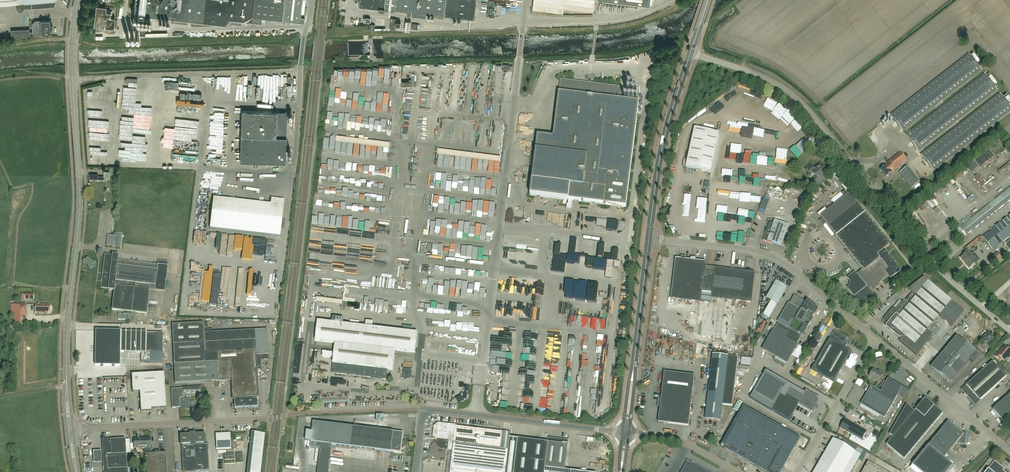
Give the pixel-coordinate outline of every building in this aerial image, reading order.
[(19,4),(17,6),(17,9),(19,11),(22,11),(24,8),(32,8),(32,9),(32,8),(54,6),(56,0),(19,0),(19,4)] [(229,23),(241,25),(242,20),(261,22),(262,17),(304,22),(305,16),(304,16),(304,15),(300,15),(302,0),(135,0),(133,14),(227,25),(228,19),(230,19),(229,23)] [(359,5),(378,7),(378,8),(384,9),(384,8),(407,10),(406,14),(426,17),(426,13),(474,19),(476,0),(360,0),(359,5)] [(112,16),(112,11),(108,11),(107,12),(106,12),(106,7),(96,6),(94,26),(114,28),(115,18),(110,18),(110,16),(112,16)] [(397,19),(391,18),(390,29),(395,29),(396,26),(400,27),(401,22),(396,22),(397,19)] [(51,25),(50,25),(50,20),(36,21),(34,23),(35,28),(33,28),(32,28),(33,35),(51,34),(51,30),(51,29),(52,29),(53,28),(53,27),(53,26),(52,26),(52,25),(51,25)] [(30,37),(29,29),(11,30),(11,38),(30,37)] [(982,70),(969,54),(890,115),(903,131),(982,70)] [(342,74),(342,76),(346,77),(347,72),(345,72),(340,71),(341,68),(340,68),(338,73),(342,74)] [(918,151),(997,90),(985,74),(906,135),(918,151)] [(180,77),(179,89),(204,91),(204,87),(201,87),(201,83),(198,83),(198,78),(180,77)] [(537,135),(532,180),(530,195),(568,200),(626,207),(639,102),(620,100),(622,87),(561,79),(554,137),(537,135)] [(1009,112),(1009,106),(1000,94),(921,155),(934,171),(1009,112)] [(201,103),(182,101),(183,99),(177,99),(177,100),(167,100),(167,106),(200,108),(201,103)] [(222,133),(223,109),(211,108),(211,117),(215,118),(215,122),(211,122),(211,132),(209,132),(209,138),(222,138),(223,133),(222,133)] [(345,122),(348,122),(347,125),(356,126),(357,120),(352,119),(352,111),(346,110),(345,122)] [(286,163),(287,112),(242,111),(240,161),(286,163)] [(364,112),(363,125),(357,125),(357,126),(370,127),(374,128),(374,130),(382,130),(382,126),(374,126),(374,115),(369,115),(369,112),(364,112)] [(174,128),(173,137),(180,137),(180,141),(191,142),(191,138),(197,138),(197,132),(191,131),(191,128),(187,127),(186,131),(181,131),(182,128),(174,128)] [(711,172),(720,133),(695,127),(686,167),(711,172)] [(389,147),(390,142),(336,136),(335,141),(361,144),(366,145),(365,153),(370,154),(371,145),(389,147)] [(980,168),(994,156),(989,149),(974,161),(980,168)] [(223,156),(223,154),(211,152),(211,157),(214,158),(214,163),(222,165),(223,158),(220,158),(220,156),(223,156)] [(891,173),(907,160),(900,152),(885,164),(886,165),(881,170),(886,177),(892,173),(891,173)] [(477,171),(483,170),(482,158),(474,159),(475,165),(471,165),(471,169),(477,168),(477,171)] [(820,177),(827,171),(820,163),(814,168),(811,164),(805,169),(810,175),(812,172),(816,177),(809,182),(813,187),(823,180),(820,177)] [(369,164),(369,173),(390,174),(390,170),(386,170),(386,171),(376,170),(376,165),(369,164)] [(919,182),(907,167),(899,173),(911,188),(919,182)] [(90,180),(104,180),(104,177),(109,178),(109,171),(104,171),(104,176),(98,176),(98,174),(90,174),(90,180)] [(491,192),(492,179),(481,178),(481,180),(475,179),(475,182),(469,181),(468,193),(475,193),(475,191),(480,191),(480,190),(487,191),(491,192)] [(209,195),(209,192),(236,194),(237,183),(215,182),(215,184),(208,184),(208,185),(201,184),(200,194),(209,195)] [(1009,200),(1009,189),(973,217),(972,216),(956,229),(958,232),(956,233),(956,235),(960,240),(962,241),(964,239),(964,236),(1009,200)] [(863,269),(857,274),(855,272),(847,278),(848,278),(850,281),(850,286),(847,288),(854,296),(855,295),(860,301),(857,303),(862,309),(876,298),(868,288),(871,286),(874,290),(880,285),(879,283),(888,276),(890,279),(901,270),(884,249),(890,244),(865,213),(865,212),(849,193),(821,216),(836,235),(835,236),(836,236),(836,235),(863,269)] [(455,203),(455,197),(450,197),(449,215),(455,215),(455,214),(460,214),(460,203),(455,203)] [(271,204),(214,198),(210,229),(280,237),(284,200),(272,198),(271,204)] [(432,210),(444,210),(444,199),(439,198),(439,201),(433,201),(432,210)] [(483,215),(489,216),(489,209),(495,210),(495,204),(490,203),(484,202),(484,209),(478,208),(478,212),(473,211),(473,214),(483,215)] [(330,226),(331,217),(314,215),(314,217),(320,218),(319,227),(324,228),(324,226),(330,226)] [(344,222),(349,223),(349,226),(354,226),(356,216),(350,215),(350,217),(345,216),(344,222)] [(1009,236),(1009,215),(982,237),(993,250),(1009,236)] [(367,229),(367,218),(356,218),(356,222),(361,222),(361,229),(367,229)] [(782,245),(789,225),(775,220),(774,223),(770,222),(763,240),(772,243),(772,242),(782,245)] [(485,241),(486,228),(480,228),(481,223),(476,223),(476,228),(470,228),(469,238),(480,239),(480,241),(485,241)] [(816,226),(808,238),(811,240),(820,228),(816,226)] [(114,236),(113,236),(108,235),(107,245),(120,247),(122,233),(115,233),(114,236)] [(240,260),(251,260),(252,235),(241,235),(240,260)] [(253,236),(253,250),(261,250),(261,236),(253,236)] [(456,252),(455,258),(484,260),(484,261),(489,261),(490,249),(485,248),(484,255),(472,254),(472,253),(466,252),(466,249),(461,248),(461,253),(456,252)] [(969,268),(977,262),(967,249),(965,251),(967,253),(961,257),(969,268)] [(1002,258),(998,253),(988,260),(992,266),(1002,258)] [(132,313),(132,312),(147,314),(150,290),(154,290),(154,291),(165,292),(168,266),(168,262),(158,261),(158,265),(118,260),(118,255),(112,255),(112,256),(105,255),(102,280),(101,280),(101,282),(102,282),(101,288),(108,289),(108,290),(114,290),(112,310),(124,311),(124,314),(118,314),(118,320),(129,320),(129,324),(135,324),(135,313),(132,313)] [(711,303),(711,298),(751,302),(755,272),(715,268),(714,273),(704,271),(706,261),(676,258),(671,298),(711,303)] [(197,277),(198,265),(187,264),(186,278),(191,279),(191,277),(197,277)] [(567,265),(568,273),(575,272),(574,264),(567,265)] [(209,265),(208,276),(251,276),(251,266),(209,265)] [(885,321),(883,324),(899,338),(900,338),(901,337),(902,338),(899,341),(916,355),(933,335),(930,333),(937,325),(933,322),(939,315),(952,326),(964,311),(952,300),(951,301),(928,281),(924,277),(908,289),(912,293),(910,294),(911,295),(909,296),(906,300),(908,302),(907,303),(904,301),(903,301),(902,301),(896,309),(894,308),(893,307),(892,308),(884,318),(883,319),(884,320),(885,321)] [(771,301),(763,315),(769,318),(787,287),(776,281),(766,298),(771,301)] [(802,336),(813,317),(812,317),(814,314),(815,315),(818,310),(817,309),(817,308),(807,299),(806,301),(794,295),(789,303),(788,302),(777,321),(778,322),(778,323),(774,330),(772,329),(761,348),(787,363),(798,344),(797,343),(801,336),(801,335),(802,336)] [(516,315),(517,301),(497,299),(496,313),(516,315)] [(20,315),(26,315),(26,303),(14,303),(14,304),(14,312),(20,312),(20,315)] [(49,311),(50,311),(50,306),(49,306),(49,304),(35,304),(35,313),(49,313),(49,311)] [(415,353),(418,333),(373,327),(374,322),(367,322),(366,327),(343,324),(343,319),(333,318),(333,323),(318,321),(315,341),(335,343),(332,373),(387,379),(388,369),(393,370),(395,350),(415,353)] [(606,318),(587,318),(587,325),(596,325),(596,328),(606,328),(606,318)] [(172,324),(174,367),(175,383),(232,380),(233,399),(234,399),(235,408),(257,407),(257,398),(258,398),(257,369),(261,369),(260,360),(269,359),(267,330),(212,332),(212,329),(208,329),(207,323),(172,324)] [(96,331),(95,366),(120,366),(120,352),(141,352),(141,353),(141,362),(145,362),(150,362),(163,363),(163,352),(163,333),(146,333),(146,332),(121,332),(121,331),(96,331)] [(845,348),(848,343),(846,342),(848,338),(834,331),(812,370),(833,382),(851,352),(845,348)] [(988,331),(981,340),(989,347),(996,338),(993,336),(993,335),(991,334),(992,334),(991,334),(988,331)] [(979,355),(957,336),(931,367),(950,383),(969,360),(973,363),(979,355)] [(995,356),(1000,360),(1002,358),(1005,361),(1007,358),(1009,360),(1009,356),(1009,355),(1009,350),(1007,347),(1004,350),(1002,348),(999,351),(995,356)] [(722,404),(732,405),(738,357),(728,356),(713,354),(705,419),(720,421),(722,404)] [(743,358),(742,366),(750,367),(751,359),(743,358)] [(1006,376),(1008,375),(1004,371),(1003,373),(993,362),(966,385),(962,389),(976,404),(980,400),(1006,377),(1006,376)] [(465,385),(467,364),(460,364),(459,382),(448,381),(448,384),(465,385)] [(882,375),(884,372),(879,370),(877,372),(873,370),(873,371),(872,370),(870,373),(871,373),(869,377),(878,382),(882,375)] [(659,404),(660,404),(658,422),(689,426),(695,376),(664,372),(661,398),(660,398),(659,399),(658,403),(659,404)] [(765,372),(750,398),(772,410),(789,420),(798,405),(812,413),(820,399),(818,398),(806,391),(805,393),(799,403),(786,395),(791,387),(765,372)] [(165,384),(164,373),(132,375),(133,393),(140,392),(141,412),(151,411),(151,409),(166,408),(165,384)] [(540,408),(551,410),(552,403),(554,403),(558,373),(556,373),(555,375),(551,374),(549,388),(547,388),(548,383),(544,383),(543,389),(549,390),(549,392),(550,392),(549,399),(541,398),(540,408)] [(861,405),(876,413),(885,418),(903,387),(888,378),(881,392),(871,386),(861,405)] [(593,402),(597,403),(599,381),(589,380),(588,387),(594,388),(593,402)] [(182,388),(171,389),(172,408),(180,407),(180,410),(195,409),(195,401),(192,402),(192,401),(190,402),(190,397),(183,398),(183,394),(201,392),(201,386),(182,387),(182,388)] [(1007,397),(993,410),(1003,421),(1009,415),(1009,394),(1007,397)] [(904,460),(943,413),(925,398),(914,411),(906,405),(890,434),(893,437),(886,445),(904,460)] [(738,400),(733,409),(738,412),(743,403),(738,400)] [(721,447),(766,471),(781,471),(800,438),(743,406),(735,422),(721,447)] [(862,440),(867,431),(845,419),(840,428),(862,440)] [(405,446),(402,443),(403,433),(393,432),(393,431),(313,422),(310,448),(320,449),(317,471),(326,471),(330,444),(391,451),(401,452),(402,448),(403,448),(405,446)] [(944,458),(957,443),(965,444),(966,433),(960,432),(948,422),(929,446),(912,466),(920,471),(948,471),(953,466),(944,458)] [(565,470),(568,440),(548,437),(547,442),(518,439),(502,437),(503,436),(503,432),(495,431),(457,426),(456,426),(455,426),(455,428),(454,426),(444,425),(439,424),(439,425),(436,427),(435,427),(435,430),(436,431),(436,433),(435,432),(434,436),(437,439),(439,439),(438,444),(441,447),(447,448),(447,450),(448,450),(453,451),(450,471),(581,471),(565,470)] [(242,435),(243,441),(247,441),(246,431),(235,432),(235,436),(242,435)] [(182,447),(183,471),(198,471),(209,471),(207,445),(204,445),(204,444),(206,444),(205,433),(195,434),(195,433),(191,433),(189,433),(189,434),(180,435),(181,445),(184,445),(184,447),(182,447)] [(216,449),(231,448),(230,433),(215,434),(216,449)] [(146,454),(151,453),(150,437),(134,438),(134,448),(146,447),(146,454)] [(128,454),(130,454),(130,440),(125,440),(125,439),(102,441),(104,471),(127,471),(127,468),(129,468),(128,454)] [(863,451),(857,447),(842,439),(840,443),(834,439),(825,453),(817,468),(814,471),(851,471),(863,451)] [(102,463),(101,451),(93,452),(94,463),(102,463)] [(166,453),(160,453),(160,451),(155,451),(155,453),(151,453),(146,454),(145,454),(146,471),(167,471),(166,453)] [(688,460),(681,471),(709,471),(688,460)] [(995,461),(985,471),(1005,471),(1001,469),(1003,468),(995,461)] [(869,463),(863,471),(885,471),(869,463)]
